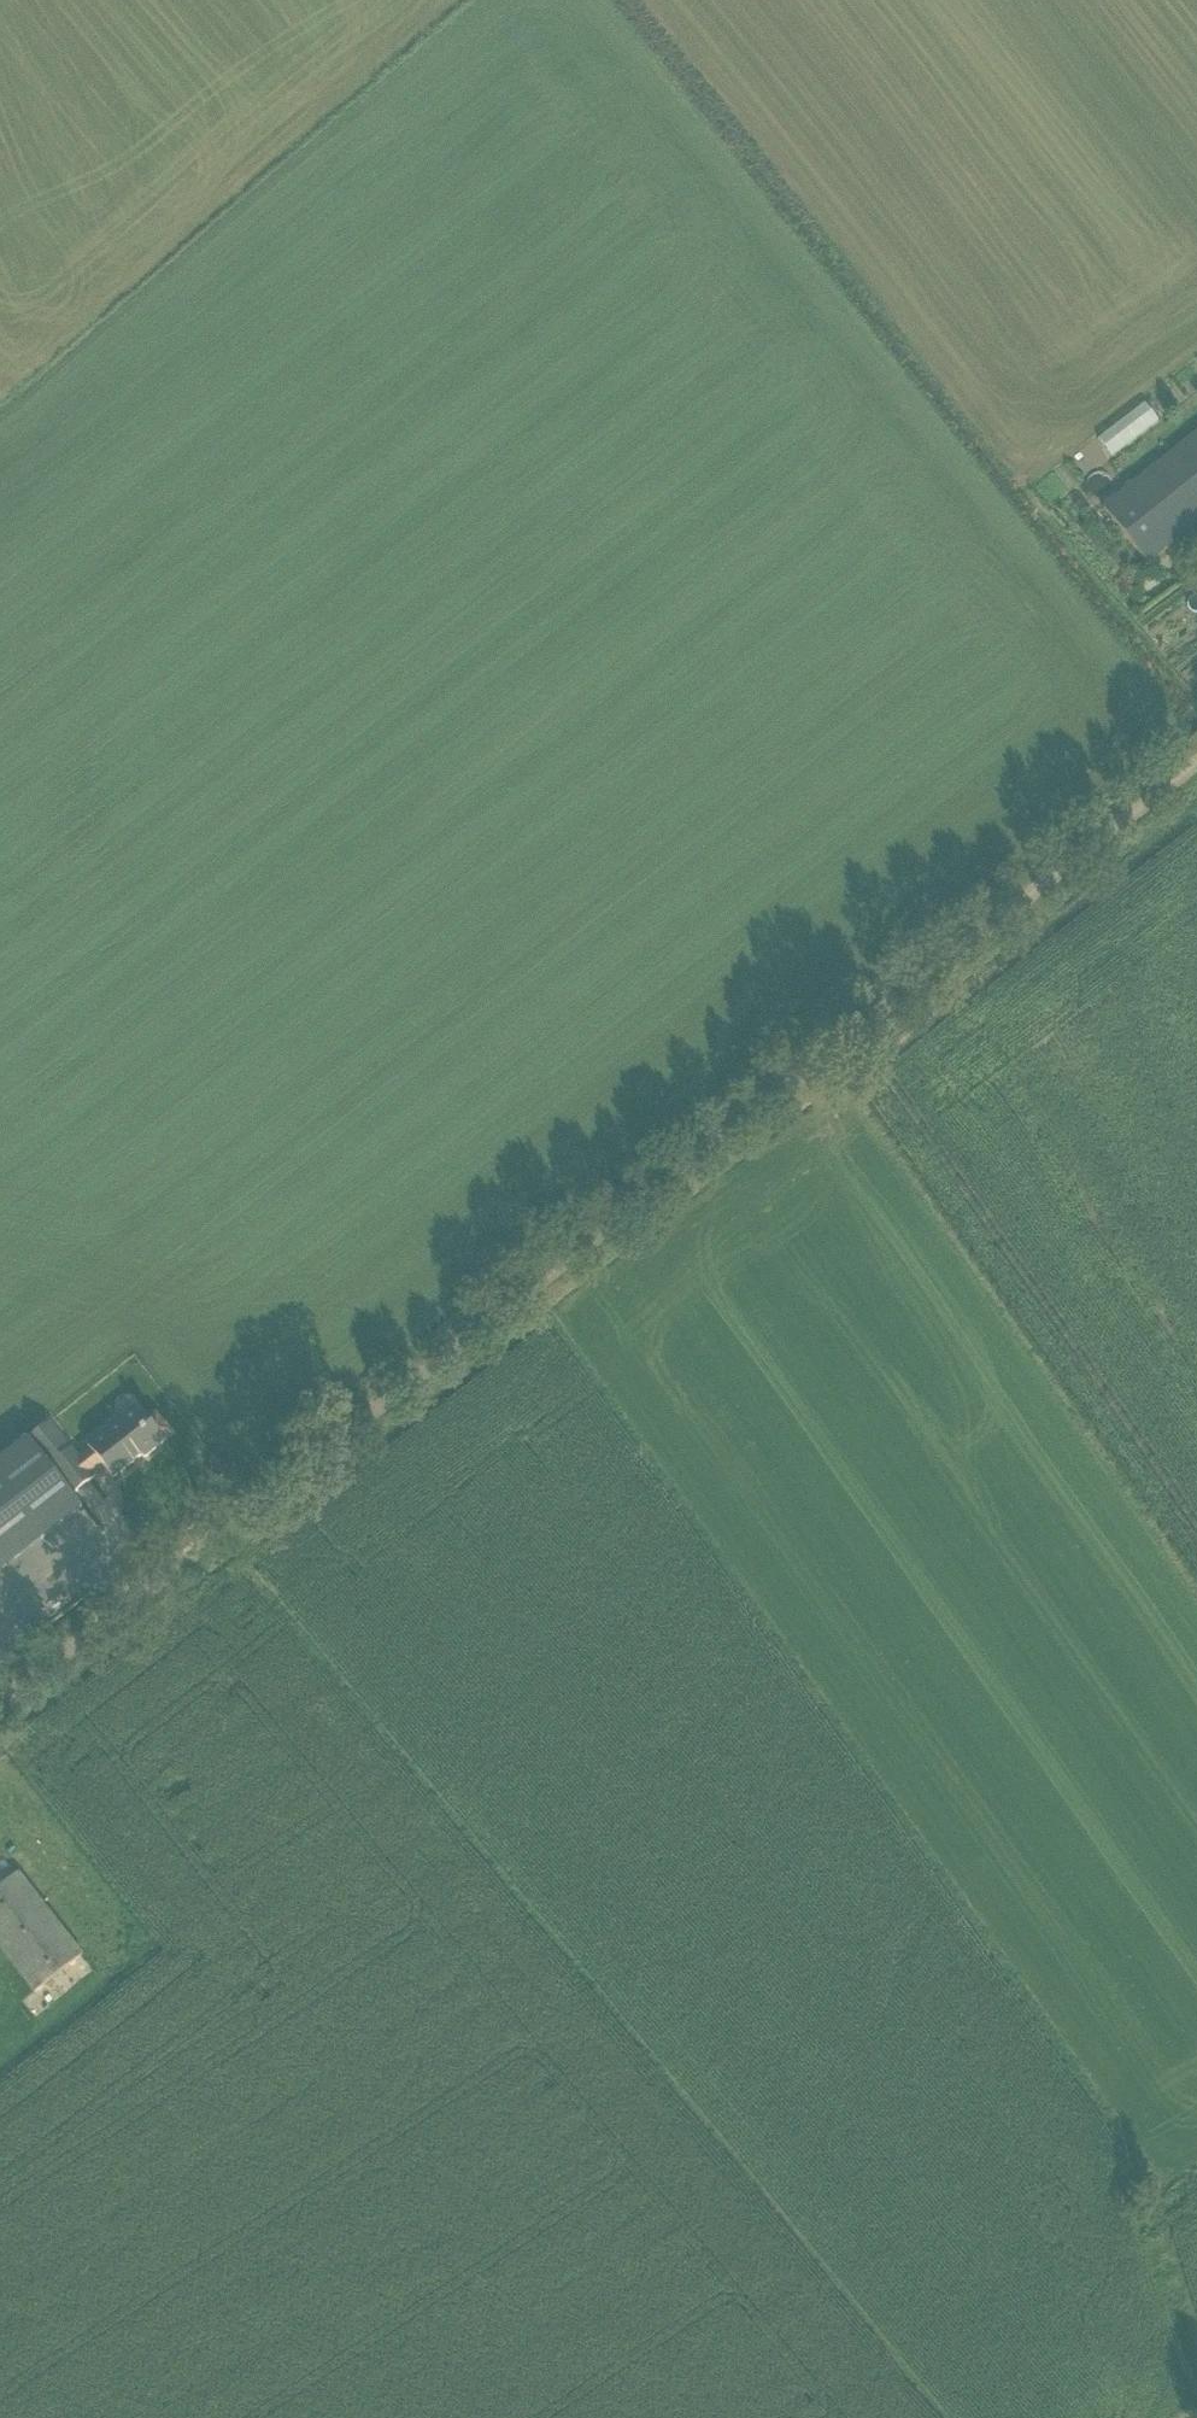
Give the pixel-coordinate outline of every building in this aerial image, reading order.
[(1152,406),(1107,443),(1123,462),(1168,424),(1152,406)] [(1110,506),(1154,566),(1196,535),(1196,442),(1110,506)] [(1109,445),(1089,456),(1099,473),(1118,462),(1109,445)] [(0,1899),(0,1939),(42,1998),(93,1963),(32,1876),(0,1899)]
